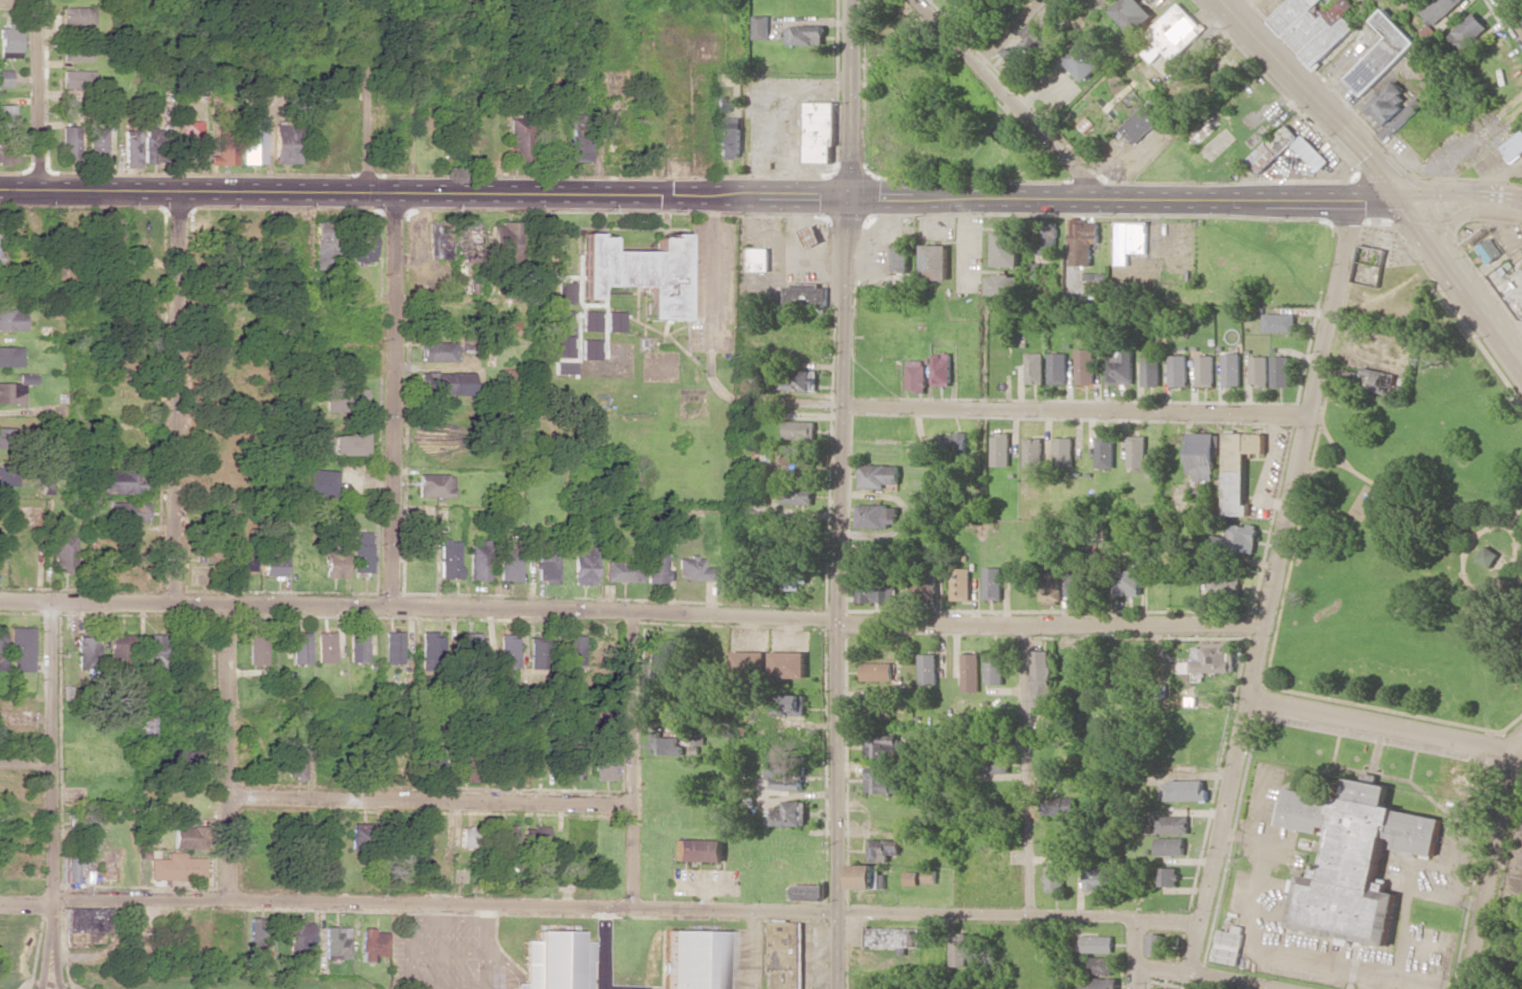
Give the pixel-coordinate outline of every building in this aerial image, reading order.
[(1134,34),(1154,15),(1140,0),(1123,0),(1112,11),(1134,34)] [(1314,68),(1356,27),(1344,15),(1354,5),(1349,0),(1340,0),(1329,11),(1321,3),(1324,0),(1291,0),(1269,21),(1314,68)] [(1418,12),(1432,27),(1462,0),(1432,0),(1418,12)] [(1205,29),(1180,3),(1147,34),(1155,42),(1143,54),(1153,63),(1165,51),(1173,60),(1205,29)] [(92,8),(61,7),(61,25),(92,25),(92,8)] [(1417,43),(1384,8),(1371,20),(1387,37),(1344,79),(1361,96),(1417,43)] [(1487,26),(1473,12),(1446,38),(1460,52),(1487,26)] [(753,39),(769,39),(769,16),(753,16),(753,39)] [(20,58),(20,23),(6,23),(6,28),(0,28),(0,58),(20,58)] [(786,26),(786,45),(824,44),(824,25),(786,26)] [(1040,49),(1028,36),(1006,56),(1018,69),(1040,49)] [(1105,62),(1082,39),(1062,58),(1085,82),(1105,62)] [(91,61),(91,43),(62,44),(63,62),(91,61)] [(0,71),(0,87),(12,87),(11,70),(0,71)] [(92,70),(61,71),(62,89),(92,88),(92,70)] [(1385,141),(1423,106),(1416,98),(1403,110),(1398,105),(1407,97),(1393,81),(1365,107),(1384,126),(1377,132),(1385,141)] [(716,112),(731,111),(731,99),(716,100),(716,112)] [(1120,129),(1134,144),(1166,114),(1159,107),(1151,99),(1120,129)] [(834,102),(805,102),(805,163),(833,163),(834,102)] [(0,105),(0,164),(18,165),(19,115),(14,115),(14,105),(0,105)] [(263,119),(252,119),(252,114),(241,114),(242,164),(264,164),(263,119)] [(742,117),(726,117),(726,121),(717,120),(717,158),(741,159),(742,117)] [(527,119),(508,118),(507,156),(526,156),(527,119)] [(199,165),(200,121),(180,121),(179,165),(199,165)] [(272,164),(297,164),(296,130),(283,130),(283,124),(271,125),(272,164)] [(1304,134),(1300,138),(1287,124),(1248,160),(1260,173),(1292,143),(1319,171),(1330,161),(1304,134)] [(60,160),(76,160),(77,127),(61,126),(60,160)] [(587,162),(588,130),(570,129),(569,161),(587,162)] [(105,160),(105,130),(88,130),(88,160),(105,160)] [(139,167),(138,130),(122,130),(123,168),(139,167)] [(1509,160),(1521,153),(1521,133),(1501,145),(1509,160)] [(1100,223),(1078,223),(1078,219),(1072,219),(1071,265),(1092,266),(1092,243),(1099,244),(1100,223)] [(375,221),(352,220),(351,263),(373,263),(375,221)] [(1130,265),(1129,254),(1148,254),(1148,221),(1116,222),(1117,265),(1130,265)] [(314,222),(313,271),(334,271),(335,222),(314,222)] [(449,260),(450,223),(429,222),(428,259),(449,260)] [(490,224),(490,246),(501,246),(501,265),(515,264),(514,223),(490,224)] [(808,247),(821,242),(814,224),(801,229),(808,247)] [(992,267),(1018,267),(1019,232),(993,231),(992,267)] [(687,320),(688,272),(682,272),(683,235),(655,235),(655,251),(609,251),(610,235),(582,234),(581,299),(597,299),(597,286),(646,287),(646,320),(687,320)] [(561,258),(561,237),(538,238),(539,275),(552,274),(552,259),(561,258)] [(1476,248),(1487,265),(1504,254),(1492,237),(1476,248)] [(1378,287),(1386,250),(1360,244),(1351,282),(1378,287)] [(947,245),(921,245),(921,280),(947,280),(947,245)] [(746,272),(769,272),(768,248),(746,248),(746,272)] [(909,248),(893,248),(892,272),(908,273),(909,248)] [(987,295),(1019,295),(1019,276),(987,275),(987,295)] [(556,282),(557,304),(572,304),(572,282),(556,282)] [(827,287),(819,287),(819,284),(784,284),(783,305),(826,306),(827,287)] [(22,308),(0,308),(0,331),(23,330),(22,308)] [(571,331),(571,311),(554,310),(554,331),(571,331)] [(582,311),(582,331),(599,332),(599,311),(582,311)] [(623,332),(623,312),(607,312),(606,332),(623,332)] [(1295,332),(1295,314),(1264,314),(1264,332),(1295,332)] [(570,357),(571,337),(554,336),(553,357),(570,357)] [(455,361),(455,340),(419,341),(419,362),(455,361)] [(598,360),(599,340),(582,340),(581,359),(598,360)] [(459,343),(460,354),(478,352),(477,341),(459,343)] [(0,348),(0,366),(20,366),(20,348),(0,348)] [(1075,349),(1077,385),(1094,384),(1093,349),(1075,349)] [(1108,384),(1133,384),(1132,350),(1108,351),(1108,384)] [(950,384),(951,354),(932,353),(932,383),(950,384)] [(1025,384),(1043,384),(1043,353),(1026,353),(1025,384)] [(1049,354),(1049,384),(1067,384),(1067,353),(1049,354)] [(1241,386),(1240,353),(1223,353),(1223,386),(1241,386)] [(1159,387),(1159,355),(1142,355),(1141,387),(1159,387)] [(1186,356),(1168,355),(1168,387),(1186,387),(1186,356)] [(1213,387),(1214,356),(1196,355),(1195,386),(1213,387)] [(1268,357),(1250,356),(1250,386),(1267,386),(1268,357)] [(1289,356),(1272,357),(1272,387),(1289,386),(1289,356)] [(907,391),(926,390),(925,360),(906,360),(907,391)] [(554,374),(566,374),(566,370),(560,370),(560,363),(554,363),(554,374)] [(1358,387),(1392,394),(1396,375),(1362,367),(1358,387)] [(816,370),(778,370),(778,391),(816,391),(816,370)] [(421,373),(421,395),(470,394),(470,373),(421,373)] [(22,403),(22,383),(0,383),(0,404),(22,403)] [(324,388),(323,410),(363,411),(364,389),(324,388)] [(814,422),(783,421),(783,439),(814,439),(814,422)] [(17,428),(0,427),(0,446),(16,447),(17,428)] [(968,434),(941,433),(940,452),(967,453),(968,434)] [(1190,474),(1195,474),(1195,481),(1216,480),(1215,433),(1189,433),(1190,474)] [(1249,516),(1249,505),(1245,505),(1246,452),(1264,453),(1265,434),(1226,433),(1224,516),(1249,516)] [(363,434),(330,434),(330,455),(363,456),(363,434)] [(1010,434),(992,434),(992,466),(1009,466),(1010,434)] [(1128,467),(1145,467),(1144,436),(1127,436),(1128,467)] [(1072,467),(1073,438),(1055,437),(1053,466),(1072,467)] [(1112,468),(1113,437),(1096,437),(1095,468),(1112,468)] [(1024,469),(1042,470),(1043,439),(1025,438),(1024,469)] [(813,455),(783,454),(782,470),(794,470),(793,479),(812,480),(813,455)] [(885,489),(885,484),(898,484),(899,465),(859,464),(858,488),(885,489)] [(16,486),(17,466),(0,465),(0,486),(16,486)] [(100,493),(139,493),(139,468),(100,468),(100,493)] [(299,493),(333,494),(333,471),(300,470),(299,493)] [(416,498),(452,498),(452,475),(416,474),(416,498)] [(811,505),(812,487),(783,486),(782,505),(811,505)] [(147,503),(111,502),(110,521),(146,523),(147,503)] [(855,505),(856,527),(897,526),(897,505),(855,505)] [(1255,552),(1257,526),(1230,524),(1228,537),(1211,535),(1210,547),(1227,548),(1226,550),(1255,552)] [(221,531),(200,531),(199,562),(220,563),(221,531)] [(370,572),(371,533),(353,532),(352,572),(370,572)] [(54,571),(75,570),(74,536),(53,536),(54,571)] [(345,540),(325,540),(325,578),(345,578),(345,540)] [(460,540),(440,540),(439,578),(458,579),(460,540)] [(469,581),(488,581),(489,540),(470,540),(469,581)] [(228,571),(253,572),(254,545),(229,544),(228,571)] [(284,545),(262,545),(263,576),(285,576),(284,545)] [(572,585),(595,585),(595,547),(569,546),(569,555),(573,555),(572,585)] [(1494,567),(1500,552),(1485,547),(1479,561),(1494,567)] [(498,581),(518,581),(519,549),(499,549),(498,581)] [(556,583),(556,551),(536,551),(536,583),(556,583)] [(646,583),(666,584),(667,553),(647,553),(646,583)] [(678,559),(679,581),(717,580),(717,567),(703,568),(703,555),(689,556),(689,559),(678,559)] [(606,583),(642,582),(641,562),(605,563),(606,583)] [(1067,598),(1085,598),(1084,564),(1078,565),(1078,572),(1066,572),(1067,598)] [(984,599),(1001,600),(1002,568),(985,567),(984,599)] [(801,590),(800,568),(779,568),(780,591),(801,590)] [(970,601),(970,569),(951,568),(951,600),(970,601)] [(1141,595),(1140,570),(1115,570),(1116,596),(1141,595)] [(1060,575),(1042,575),(1043,601),(1060,601),(1060,575)] [(1239,578),(1208,579),(1209,594),(1240,592),(1239,578)] [(888,603),(889,580),(857,579),(856,602),(888,603)] [(33,628),(10,628),(9,672),(32,673),(33,628)] [(335,663),(335,632),(317,632),(317,663),(335,663)] [(402,633),(385,632),(384,664),(401,665),(402,633)] [(482,658),(482,633),(460,632),(459,657),(482,658)] [(292,664),(310,664),(309,633),(292,633),(292,664)] [(350,662),(367,662),(366,633),(349,633),(350,662)] [(441,633),(421,634),(421,656),(442,656),(441,633)] [(111,634),(110,666),(133,666),(134,635),(111,634)] [(164,635),(145,634),(144,671),(163,671),(164,635)] [(266,635),(249,635),(248,664),(266,665),(266,635)] [(515,636),(498,636),(497,667),(515,668),(515,636)] [(582,636),(561,636),(561,666),(581,667),(582,636)] [(97,639),(77,638),(76,664),(96,665),(97,639)] [(527,638),(528,669),(546,669),(545,638),(527,638)] [(644,640),(643,677),(666,678),(667,641),(644,640)] [(1193,647),(1193,662),(1177,662),(1177,673),(1235,672),(1234,642),(1203,642),(1204,647),(1193,647)] [(766,652),(731,651),(731,676),(765,676),(766,652)] [(1031,651),(1032,707),(1050,706),(1049,651),(1031,651)] [(805,678),(806,652),(771,652),(771,678),(805,678)] [(936,654),(918,654),(919,685),(936,684),(936,654)] [(961,692),(979,692),(978,654),(961,654),(961,692)] [(986,685),(1003,684),(1003,654),(985,654),(986,685)] [(892,664),(861,663),(861,681),(892,682),(892,664)] [(805,695),(777,694),(776,715),(805,716),(805,695)] [(891,718),(891,701),(871,702),(871,719),(891,718)] [(151,715),(137,715),(137,743),(151,742),(151,715)] [(776,751),(797,752),(798,731),(777,730),(776,751)] [(682,755),(682,736),(650,735),(649,754),(682,755)] [(898,740),(867,740),(866,748),(871,748),(871,758),(897,758),(898,740)] [(512,747),(495,746),(494,778),(510,779),(512,747)] [(614,747),(593,746),(592,780),(613,781),(614,747)] [(286,748),(285,780),(303,780),(303,761),(314,761),(314,749),(286,748)] [(407,750),(405,771),(439,773),(440,752),(407,750)] [(978,774),(1008,773),(1008,756),(977,757),(978,774)] [(766,763),(767,790),(802,789),(801,762),(766,763)] [(890,781),(890,773),(866,772),(865,793),(899,794),(900,781),(890,781)] [(1389,945),(1398,894),(1387,892),(1388,883),(1378,881),(1385,837),(1397,839),(1395,849),(1437,856),(1443,818),(1386,808),(1390,786),(1349,779),(1345,799),(1287,789),(1281,827),(1332,835),(1326,871),(1314,869),(1313,876),(1300,874),(1299,881),(1290,880),(1288,892),(1296,893),(1290,929),(1389,945)] [(1163,801),(1209,800),(1209,789),(1204,789),(1204,781),(1163,782),(1163,801)] [(1075,797),(1043,798),(1044,816),(1075,815),(1075,797)] [(807,826),(806,801),(782,802),(782,807),(771,807),(771,826),(807,826)] [(1157,833),(1189,834),(1189,816),(1157,816),(1157,833)] [(503,857),(515,857),(514,826),(491,827),(492,849),(503,848),(503,857)] [(172,849),(202,848),(202,827),(172,827),(172,849)] [(349,828),(350,847),(366,846),(365,827),(349,828)] [(458,847),(476,847),(477,828),(459,827),(458,847)] [(523,828),(523,849),(546,849),(546,828),(523,828)] [(93,836),(79,835),(79,849),(93,849),(93,836)] [(1156,856),(1185,855),(1185,837),(1156,838),(1156,856)] [(724,840),(674,839),(673,861),(723,862),(724,840)] [(868,861),(888,862),(888,855),(899,855),(900,840),(869,839),(868,861)] [(149,859),(148,879),(173,880),(173,885),(192,885),(192,879),(202,879),(202,858),(183,858),(184,853),(166,853),(166,859),(149,859)] [(61,882),(74,882),(75,869),(79,869),(79,855),(62,855),(61,882)] [(1047,892),(1064,892),(1063,863),(1046,863),(1047,892)] [(885,874),(879,874),(879,864),(849,865),(850,889),(886,888),(885,874)] [(1178,887),(1179,868),(1159,868),(1159,886),(1178,887)] [(923,883),(936,883),(937,870),(923,869),(923,883)] [(1113,870),(1086,869),(1085,888),(1112,890),(1113,870)] [(918,886),(918,871),(904,871),(904,885),(918,886)] [(825,885),(792,885),(791,900),(825,900),(825,885)] [(108,909),(65,908),(65,932),(108,933),(108,909)] [(269,946),(270,918),(249,918),(248,946),(269,946)] [(770,922),(771,988),(804,988),(803,921),(770,922)] [(311,947),(312,923),(288,922),(287,954),(297,954),(297,947),(311,947)] [(1245,927),(1234,925),(1233,931),(1220,929),(1214,961),(1239,965),(1245,927)] [(323,959),(348,959),(347,927),(322,927),(323,959)] [(921,929),(867,928),(866,946),(921,947),(921,929)] [(386,931),(361,930),(359,962),(374,962),(374,956),(385,957),(386,931)] [(579,942),(579,931),(537,931),(537,941),(526,940),(525,984),(516,984),(516,988),(590,988),(591,942),(579,942)] [(668,931),(666,988),(728,988),(729,932),(668,931)] [(951,966),(967,967),(968,934),(952,933),(951,966)] [(1163,934),(1150,934),(1149,954),(1163,955),(1163,934)] [(1082,952),(1113,953),(1113,936),(1082,935),(1082,952)] [(1113,975),(1114,958),(1087,958),(1087,975),(1113,975)] [(1081,977),(1081,988),(1116,988),(1116,978),(1081,977)]
